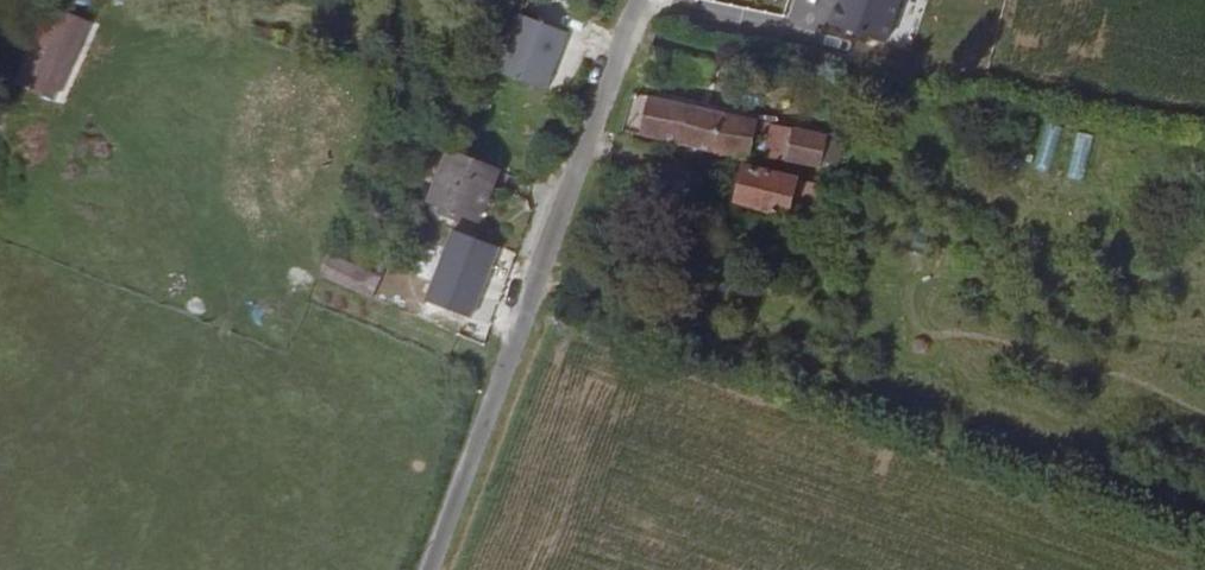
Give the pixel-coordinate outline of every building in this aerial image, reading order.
[(831,26),(890,41),(901,0),(837,0),(831,26)] [(50,4),(16,84),(55,101),(90,21),(50,4)] [(495,69),(544,89),(568,30),(519,10),(495,69)] [(620,133),(636,136),(646,138),(714,151),(722,116),(663,103),(664,97),(633,91),(620,133)] [(760,123),(722,116),(714,151),(746,158),(751,137),(757,138),(760,123)] [(1054,170),(1060,124),(1041,122),(1035,168),(1054,170)] [(770,124),(762,161),(781,165),(787,129),(770,124)] [(787,129),(781,165),(816,172),(818,163),(833,166),(835,150),(820,147),(823,137),(787,129)] [(1085,180),(1093,135),(1073,131),(1064,176),(1085,180)] [(464,208),(487,155),(437,135),(416,188),(464,208)] [(787,214),(795,181),(744,170),(737,204),(787,214)] [(318,275),(363,294),(372,271),(328,252),(318,275)]
